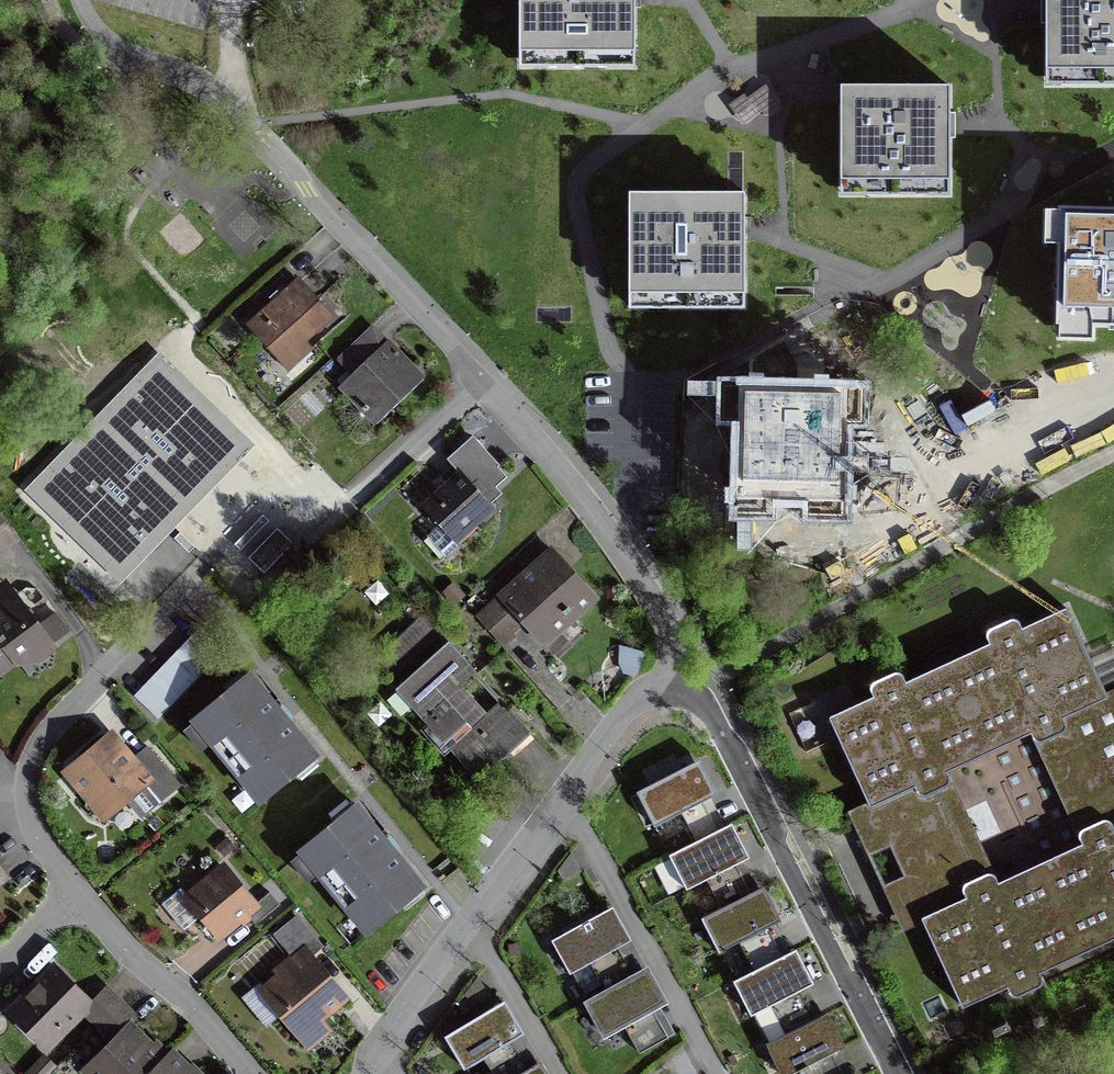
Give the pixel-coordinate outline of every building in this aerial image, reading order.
[(518,70),(633,71),(633,0),(518,0),(518,70)] [(1045,13),(1045,90),(1113,91),(1113,0),(1045,0),(1045,13)] [(948,91),(838,91),(838,196),(948,196),(948,126),(948,91)] [(744,232),(744,193),(628,193),(628,308),(744,308),(744,232)] [(1058,210),(1055,325),(1113,326),(1113,211),(1058,210)] [(281,363),(330,318),(297,281),(247,326),(281,363)] [(393,405),(420,378),(386,342),(365,363),(338,388),(367,418),(387,399),(393,405)] [(194,394),(168,369),(151,386),(142,377),(110,410),(119,419),(93,446),(85,438),(53,470),(62,478),(44,497),(65,517),(71,510),(98,536),(92,543),(113,564),(132,544),(140,552),(154,537),(171,519),(164,512),(189,486),(197,493),(228,461),(220,453),(237,436),(211,411),(205,418),(187,401),(194,394)] [(844,503),(847,387),(793,386),(736,385),(734,500),(844,503)] [(474,436),(449,459),(490,504),(515,481),(474,436)] [(493,509),(459,473),(421,508),(438,527),(426,538),(443,557),(456,546),(449,539),(472,519),(476,524),(493,509)] [(236,545),(241,550),(269,520),(264,515),(236,545)] [(265,574),(293,544),(277,529),(249,559),(265,574)] [(542,645),(593,598),(551,552),(500,599),(522,623),(542,645)] [(14,660),(22,654),(35,657),(67,633),(54,615),(37,628),(12,596),(0,605),(0,670),(14,660)] [(476,620),(498,645),(522,623),(500,599),(476,620)] [(870,679),(870,683),(873,688),(828,709),(867,798),(847,806),(903,927),(924,918),(963,1005),(1007,986),(1010,993),(1013,994),(1015,995),(1019,994),(1037,986),(1041,984),(1043,981),(1043,976),(1043,970),(1113,939),(1113,686),(1108,689),(1101,674),(1067,600),(1023,619),(1019,613),(1016,611),(1011,610),(989,618),(987,622),(986,626),(987,630),(989,634),(906,672),(904,668),(903,665),(899,663),(894,663),(875,672),(872,676),(870,679)] [(476,780),(476,781),(477,782),(510,752),(509,751),(527,735),(528,736),(530,734),(509,711),(500,701),(483,717),(459,691),(476,675),(428,622),(427,624),(430,627),(415,641),(414,640),(390,662),(382,653),(370,664),(428,728),(429,727),(449,748),(447,750),(449,751),(476,780)] [(223,652),(203,634),(139,703),(158,721),(223,652)] [(192,721),(259,803),(314,757),(281,716),(248,676),(192,721)] [(102,815),(123,798),(144,780),(131,764),(123,755),(110,740),(69,774),(102,815)] [(144,780),(123,798),(139,818),(160,801),(158,799),(177,784),(148,750),(131,764),(144,780)] [(708,801),(719,795),(701,760),(691,765),(633,793),(651,828),(669,820),(708,801)] [(722,826),(708,801),(669,820),(683,847),(722,826)] [(365,933),(421,888),(388,847),(355,807),(299,852),(365,933)] [(740,862),(750,857),(731,822),(722,826),(683,847),(666,856),(684,891),(702,882),(740,862)] [(756,893),(740,862),(702,882),(717,912),(756,893)] [(217,936),(244,914),(253,906),(223,870),(192,896),(201,906),(200,915),(217,936)] [(781,918),(766,888),(756,893),(717,912),(699,921),(715,951),(733,942),(772,923),(781,918)] [(268,893),(253,906),(244,914),(254,926),(278,905),(268,893)] [(551,941),(570,975),(591,963),(624,945),(630,942),(611,908),(605,911),(551,941)] [(275,937),(293,958),(301,951),(306,957),(319,947),(296,919),(275,937)] [(786,950),(772,923),(733,942),(748,970),(786,950)] [(591,963),(607,991),(640,973),(624,945),(591,963)] [(730,980),(748,1015),(766,1006),(805,986),(813,981),(795,946),(786,950),(748,970),(730,980)] [(341,1000),(306,957),(301,951),(293,958),(277,970),(284,979),(270,991),(284,1008),(280,1011),(282,1014),(299,1034),(341,1000)] [(586,1002),(604,1036),(626,1024),(659,1006),(664,1003),(646,970),(640,973),(607,991),(586,1002)] [(46,1047),(87,1005),(53,971),(11,1013),(46,1047)] [(471,1006),(492,996),(479,974),(464,991),(471,1006)] [(766,1006),(780,1033),(819,1013),(805,986),(766,1006)] [(85,1015),(96,1027),(108,1039),(131,1015),(119,1004),(108,992),(85,1015)] [(444,1031),(464,1064),(484,1052),(513,1036),(523,1030),(503,996),(493,1002),(444,1031)] [(659,1006),(626,1024),(641,1051),(674,1033),(659,1006)] [(779,1073),(788,1073),(799,1068),(838,1048),(845,1044),(827,1009),(819,1013),(780,1033),(763,1042),(779,1073)] [(1004,1023),(991,1029),(993,1035),(1007,1029),(1004,1023)] [(169,1055),(161,1062),(155,1057),(126,1028),(85,1070),(89,1073),(189,1073),(169,1055)] [(497,1073),(520,1073),(531,1067),(513,1036),(484,1052),(497,1073)] [(799,1068),(802,1073),(852,1073),(838,1048),(799,1068)] [(541,1062),(531,1067),(520,1073),(548,1073),(541,1062)]
